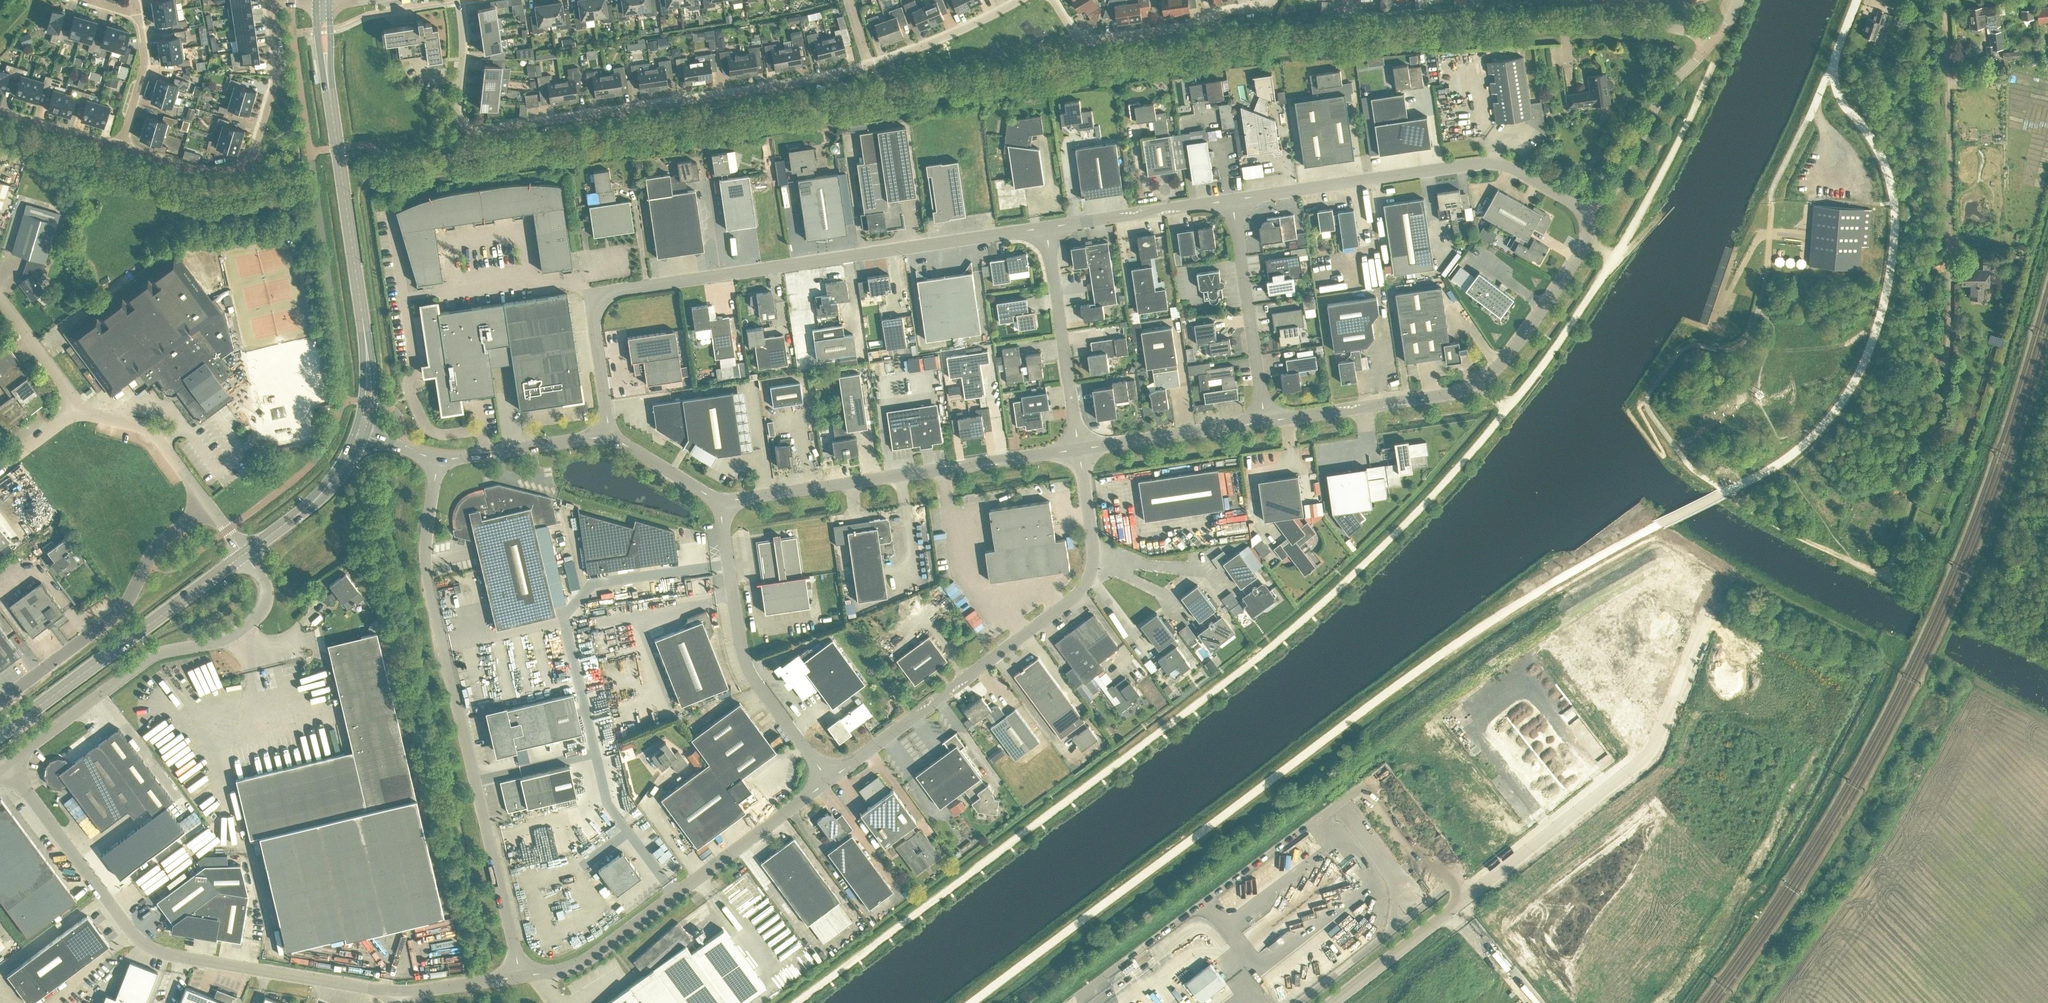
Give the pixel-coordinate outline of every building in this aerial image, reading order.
[(152,13),(177,9),(176,2),(183,1),(182,0),(156,0),(152,1),(153,5),(151,5),(152,13)] [(591,0),(578,0),(579,10),(573,11),(576,29),(582,28),(582,25),(586,25),(585,19),(594,17),(591,0)] [(594,17),(602,16),(603,22),(614,20),(612,6),(606,6),(605,0),(591,0),(594,17)] [(635,0),(621,0),(622,4),(616,5),(618,20),(629,18),(628,12),(637,11),(635,0)] [(637,11),(645,10),(646,16),(657,14),(655,0),(650,0),(648,0),(635,0),(637,11)] [(679,0),(659,0),(661,13),(672,12),(671,6),(679,5),(679,0)] [(679,5),(688,3),(689,9),(699,8),(698,0),(679,0),(679,5)] [(925,6),(918,8),(915,0),(913,0),(904,4),(909,17),(914,15),(921,29),(933,24),(925,6)] [(925,6),(933,24),(945,19),(938,5),(944,2),(943,0),(930,0),(931,3),(925,6)] [(959,13),(971,7),(968,0),(953,0),(959,13)] [(1080,11),(1084,8),(1090,17),(1090,18),(1097,20),(1102,7),(1098,6),(1095,1),(1097,0),(1073,0),(1080,11)] [(1127,3),(1127,0),(1109,0),(1103,17),(1117,15),(1118,23),(1130,21),(1127,3)] [(1149,0),(1127,0),(1127,3),(1130,21),(1142,20),(1141,16),(1151,14),(1149,0)] [(1175,0),(1155,0),(1155,1),(1162,0),(1165,16),(1177,15),(1175,0)] [(1177,15),(1190,13),(1188,0),(1175,0),(1177,15)] [(1322,0),(1321,12),(1329,13),(1330,1),(1322,0)] [(1381,0),(1381,6),(1384,8),(1387,8),(1389,6),(1389,0),(1381,0)] [(561,2),(548,3),(551,24),(559,22),(560,28),(571,27),(569,12),(563,13),(561,2)] [(252,14),(250,3),(232,6),(228,6),(229,16),(234,16),(234,17),(252,14)] [(551,24),(548,3),(535,5),(536,17),(530,18),(532,32),(543,31),(542,25),(551,24)] [(1968,8),(1969,19),(1999,15),(1998,5),(1981,7),(1981,6),(1968,8)] [(891,18),(886,20),(893,39),(904,36),(899,23),(907,21),(902,6),(889,11),(891,18)] [(1290,16),(1293,10),(1289,6),(1284,6),(1282,12),(1285,16),(1290,16)] [(2037,8),(2038,21),(2047,20),(2047,6),(2037,8)] [(477,9),(479,20),(501,17),(496,17),(495,7),(477,9)] [(1897,8),(1894,18),(1907,23),(1911,13),(1897,8)] [(60,44),(61,40),(65,29),(59,27),(64,11),(65,12),(65,11),(58,9),(57,10),(52,9),(50,17),(44,15),(40,27),(52,30),(49,41),(60,44)] [(177,9),(152,13),(153,20),(155,20),(156,24),(171,22),(172,27),(186,25),(185,19),(178,20),(177,9)] [(2022,10),(2023,20),(2034,19),(2033,9),(2022,10)] [(1878,10),(1875,20),(1867,18),(1861,35),(1883,42),(1887,32),(1880,29),(1886,13),(1878,10)] [(234,17),(236,28),(254,26),(252,14),(234,17)] [(74,37),(79,38),(86,17),(79,15),(78,17),(74,15),(70,30),(65,29),(61,40),(72,44),(74,37)] [(893,39),(886,20),(880,22),(878,15),(867,18),(872,33),(878,31),(883,43),(893,39)] [(1999,15),(1969,19),(1970,29),(1984,27),(1984,26),(1987,26),(1987,30),(1989,31),(1990,45),(1986,46),(1987,58),(1994,57),(1994,50),(2002,49),(1999,15)] [(93,52),(94,50),(97,38),(92,37),(97,22),(93,21),(93,19),(86,17),(79,38),(78,41),(89,44),(87,51),(93,52)] [(480,31),(498,28),(502,28),(501,17),(479,20),(480,31)] [(383,29),(383,30),(385,29),(387,43),(385,43),(385,44),(399,42),(401,55),(399,55),(399,56),(426,52),(427,61),(442,59),(437,26),(432,27),(431,22),(422,23),(422,19),(417,20),(417,24),(383,29)] [(101,47),(111,50),(118,27),(111,24),(111,26),(107,25),(102,40),(97,38),(94,50),(100,52),(101,47)] [(236,28),(238,39),(255,37),(254,26),(236,28)] [(118,27),(111,50),(121,53),(119,60),(126,62),(130,47),(125,46),(129,32),(125,31),(126,29),(118,27)] [(836,36),(827,38),(832,58),(845,54),(842,43),(851,41),(846,27),(834,30),(836,36)] [(480,31),(482,42),(499,39),(498,28),(480,31)] [(157,44),(158,51),(182,47),(181,36),(185,35),(184,29),(173,31),(173,37),(158,39),(159,43),(157,44)] [(793,46),(784,47),(788,68),(801,65),(799,54),(805,53),(801,30),(790,32),(791,40),(793,46)] [(832,58),(827,38),(819,40),(817,32),(806,34),(811,51),(816,50),(819,61),(832,58)] [(29,33),(19,37),(22,45),(33,41),(29,33)] [(760,43),(759,34),(753,35),(754,37),(752,38),(753,44),(760,43)] [(238,39),(239,51),(257,48),(255,37),(238,39)] [(575,44),(574,37),(561,39),(562,46),(575,44)] [(499,39),(482,42),(483,53),(489,52),(501,50),(499,39)] [(658,49),(656,39),(648,41),(647,41),(648,48),(649,48),(650,50),(658,49)] [(788,68),(784,47),(776,49),(775,43),(764,45),(767,60),(773,59),(775,70),(788,68)] [(749,53),(740,55),(743,75),(757,73),(755,62),(761,61),(759,46),(748,48),(749,53)] [(182,47),(158,51),(159,59),(161,58),(161,63),(177,60),(178,66),(190,64),(189,58),(184,59),(182,47)] [(516,49),(517,58),(533,57),(532,47),(516,49)] [(239,51),(231,52),(231,53),(232,52),(234,63),(233,63),(234,70),(249,67),(248,61),(259,60),(257,48),(239,51)] [(501,50),(489,52),(490,58),(492,58),(505,58),(503,50),(501,50)] [(743,75),(740,55),(732,56),(731,50),(719,52),(721,67),(728,66),(730,77),(743,75)] [(545,59),(544,52),(535,54),(536,61),(545,59)] [(704,60),(695,61),(698,82),(712,80),(710,68),(716,67),(714,53),(703,54),(704,60)] [(1417,54),(1409,55),(1411,63),(1418,62),(1417,54)] [(1490,82),(1492,93),(1497,92),(1498,101),(1493,102),(1496,122),(1523,118),(1545,135),(1546,138),(1540,97),(1540,102),(1530,103),(1523,56),(1487,62),(1489,73),(1494,72),(1495,81),(1490,82)] [(698,82),(695,61),(687,63),(686,57),(675,58),(677,73),(683,72),(685,84),(698,82)] [(484,64),(483,76),(500,77),(501,67),(505,67),(505,58),(492,58),(492,65),(484,64)] [(659,67),(650,68),(653,88),(667,86),(665,75),(672,74),(670,59),(658,61),(659,67)] [(1952,61),(1953,69),(1961,68),(1961,60),(1952,61)] [(14,78),(17,66),(12,65),(7,63),(5,70),(0,69),(0,92),(4,93),(4,92),(8,76),(14,78)] [(653,88),(650,68),(642,69),(641,63),(630,65),(632,80),(638,79),(640,90),(653,88)] [(563,101),(560,81),(552,83),(551,74),(541,76),(539,64),(535,65),(539,94),(548,92),(550,103),(563,101)] [(1397,94),(1371,98),(1379,154),(1432,146),(1427,115),(1408,118),(1404,93),(1402,93),(1402,87),(1410,86),(1411,88),(1424,87),(1420,66),(1408,68),(1408,64),(1393,66),(1396,88),(1397,94)] [(19,98),(26,100),(32,78),(26,76),(28,70),(17,66),(14,78),(19,80),(15,95),(19,96),(19,98)] [(527,67),(528,77),(536,76),(535,66),(527,67)] [(614,73),(605,75),(608,95),(622,93),(620,82),(626,81),(624,66),(613,67),(614,73)] [(569,80),(560,81),(563,101),(577,100),(575,91),(581,90),(578,67),(572,67),(573,73),(568,74),(569,80)] [(608,95),(605,75),(597,76),(596,70),(585,72),(587,86),(593,86),(595,97),(608,95)] [(1354,158),(1345,93),(1341,94),(1339,84),(1342,84),(1340,70),(1316,73),(1310,74),(1314,98),(1295,100),(1304,165),(1354,158)] [(1253,76),(1253,77),(1254,77),(1257,93),(1260,95),(1253,110),(1241,105),(1248,154),(1272,150),(1275,153),(1274,153),(1275,154),(1282,152),(1281,148),(1278,145),(1279,145),(1275,119),(1268,116),(1267,103),(1269,98),(1272,100),(1271,93),(1275,92),(1272,73),(1253,76)] [(1566,94),(1568,108),(1592,104),(1592,105),(1610,103),(1608,88),(1610,88),(1612,86),(1613,84),(1613,81),(1611,79),(1609,78),(1606,79),(1606,73),(1588,76),(1590,91),(1566,94)] [(42,86),(48,88),(51,76),(45,75),(43,81),(32,78),(26,100),(33,102),(33,100),(38,101),(42,86)] [(51,112),(58,114),(64,93),(53,89),(57,78),(51,76),(48,88),(53,90),(47,109),(51,110),(51,112)] [(105,84),(116,88),(119,79),(107,76),(105,84)] [(483,76),(481,86),(499,88),(500,77),(483,76)] [(86,79),(79,77),(77,86),(83,88),(86,79)] [(155,82),(153,89),(175,96),(177,97),(179,90),(185,92),(188,81),(174,77),(173,83),(158,78),(157,82),(155,82)] [(233,90),(231,96),(251,102),(252,98),(254,99),(256,91),(255,92),(240,87),(241,81),(230,78),(227,88),(233,90)] [(1189,85),(1191,102),(1223,97),(1220,80),(1189,85)] [(481,86),(480,97),(498,99),(499,88),(481,86)] [(74,101),(80,102),(83,91),(77,89),(75,96),(64,93),(58,114),(65,116),(66,115),(70,116),(74,101)] [(175,96),(153,89),(151,96),(152,97),(151,101),(166,105),(164,111),(176,114),(179,104),(173,102),(175,96)] [(84,122),(92,124),(98,103),(93,101),(94,94),(83,91),(80,102),(85,104),(81,119),(85,120),(84,122)] [(537,93),(530,94),(532,106),(538,105),(537,93)] [(532,106),(530,94),(524,95),(526,107),(532,106)] [(231,96),(229,95),(226,107),(219,105),(217,111),(231,115),(233,109),(248,114),(249,110),(251,110),(253,102),(251,102),(231,96)] [(498,99),(480,97),(479,108),(486,109),(487,117),(501,115),(500,110),(499,110),(497,109),(498,99)] [(1066,111),(1061,112),(1062,124),(1077,122),(1078,129),(1094,127),(1091,110),(1081,112),(1079,100),(1065,102),(1066,111)] [(1143,138),(1148,174),(1176,170),(1171,134),(1169,134),(1165,112),(1156,113),(1154,103),(1140,105),(1140,102),(1129,103),(1131,119),(1137,118),(1137,121),(1154,119),(1157,136),(1143,138)] [(98,103),(92,124),(99,126),(99,124),(103,126),(109,106),(98,103)] [(1231,103),(1219,105),(1222,128),(1234,127),(1231,103)] [(191,120),(195,109),(189,107),(185,118),(191,120)] [(144,119),(142,126),(163,133),(165,126),(172,128),(175,118),(163,114),(162,120),(147,116),(145,120),(144,119)] [(1008,120),(1004,152),(1009,151),(1015,187),(1045,183),(1039,148),(1030,147),(1031,138),(1028,138),(1029,134),(1043,132),(1041,115),(1008,120)] [(221,124),(218,135),(240,141),(241,137),(243,138),(245,130),(244,130),(228,126),(230,120),(218,117),(216,122),(221,124)] [(163,133),(142,126),(139,133),(141,134),(140,138),(155,143),(153,148),(165,151),(166,146),(160,144),(163,133)] [(915,195),(905,126),(876,130),(859,132),(863,162),(856,163),(863,212),(859,213),(861,226),(868,225),(869,230),(882,228),(903,225),(901,212),(900,213),(898,197),(915,195)] [(1207,140),(1206,130),(1190,133),(1191,142),(1207,140)] [(240,141),(218,135),(214,146),(208,144),(206,150),(220,154),(221,148),(236,153),(237,149),(239,149),(241,141),(240,141)] [(1187,142),(1193,182),(1213,179),(1207,140),(1191,142),(1187,142)] [(1076,148),(1083,198),(1123,192),(1116,142),(1076,148)] [(837,173),(813,177),(812,166),(813,166),(812,157),(816,156),(815,148),(798,150),(798,146),(789,147),(791,160),(787,161),(788,169),(799,168),(800,171),(798,172),(799,179),(797,179),(806,239),(816,238),(816,239),(816,240),(827,240),(826,239),(826,236),(846,233),(844,223),(853,222),(845,172),(837,173)] [(721,173),(721,179),(727,178),(727,172),(729,172),(726,152),(711,154),(714,174),(721,173)] [(765,155),(763,163),(773,166),(776,157),(765,155)] [(685,180),(699,178),(696,162),(691,162),(691,159),(677,161),(679,175),(669,176),(669,173),(645,177),(656,257),(665,260),(667,255),(693,251),(696,256),(703,250),(695,189),(687,191),(685,180)] [(642,167),(642,160),(634,160),(635,168),(642,167)] [(928,165),(936,219),(966,215),(958,160),(928,165)] [(598,204),(589,206),(593,236),(633,230),(629,200),(615,202),(613,188),(611,188),(608,169),(593,171),(595,191),(596,191),(598,204)] [(727,178),(721,179),(718,179),(726,229),(755,224),(748,175),(727,178)] [(418,197),(420,201),(410,204),(401,208),(397,209),(400,230),(403,230),(405,250),(408,249),(411,269),(414,269),(417,289),(433,286),(432,281),(442,280),(434,225),(442,221),(446,229),(455,227),(454,223),(473,220),(474,225),(494,222),(494,217),(513,214),(514,219),(522,218),(524,209),(533,211),(541,270),(561,267),(562,272),(572,271),(560,185),(549,184),(539,183),(539,179),(519,182),(518,183),(509,184),(500,185),(488,187),(458,191),(449,193),(440,195),(439,194),(418,197)] [(1,208),(8,184),(0,181),(0,207),(1,208)] [(1438,208),(1439,219),(1451,217),(1450,207),(1462,205),(1462,208),(1470,207),(1468,195),(1460,196),(1459,189),(1437,192),(1439,208),(1438,208)] [(1483,215),(1517,234),(1527,240),(1529,236),(1536,224),(1545,229),(1550,219),(1549,214),(1534,206),(1533,208),(1498,189),(1492,199),(1488,197),(1482,208),(1486,210),(1483,215)] [(1383,204),(1394,274),(1434,268),(1424,198),(1383,204)] [(24,279),(19,283),(32,299),(44,290),(36,279),(42,275),(57,223),(60,213),(26,204),(12,252),(28,257),(23,276),(24,279)] [(1871,209),(1814,205),(1810,249),(1815,250),(1814,266),(1859,269),(1861,245),(1868,246),(1871,209)] [(1340,222),(1343,246),(1359,244),(1354,209),(1350,209),(1350,207),(1346,207),(1346,210),(1338,211),(1338,214),(1333,214),(1332,208),(1318,210),(1320,230),(1335,228),(1334,223),(1340,222)] [(1296,237),(1298,245),(1308,244),(1306,232),(1297,233),(1294,214),(1267,217),(1267,219),(1265,220),(1263,222),(1261,225),(1261,227),(1259,228),(1262,243),(1296,237)] [(1198,228),(1198,230),(1193,231),(1193,228),(1177,231),(1181,255),(1196,252),(1196,248),(1201,247),(1201,248),(1216,245),(1213,226),(1198,228)] [(1478,235),(1489,241),(1493,233),(1483,228),(1478,235)] [(1144,266),(1132,268),(1138,312),(1168,308),(1165,288),(1155,289),(1152,265),(1150,255),(1158,254),(1157,247),(1159,247),(1158,239),(1156,240),(1155,234),(1138,237),(1141,257),(1142,257),(1144,266)] [(1527,240),(1517,234),(1509,247),(1531,260),(1532,258),(1540,262),(1544,253),(1545,254),(1546,251),(1548,246),(1529,236),(1527,240)] [(1089,264),(1091,278),(1113,275),(1108,241),(1071,247),(1074,267),(1089,264)] [(1309,254),(1308,247),(1291,249),(1291,255),(1299,254),(1299,255),(1302,255),(1309,254)] [(233,348),(224,311),(215,297),(212,300),(174,249),(63,332),(110,395),(140,373),(140,374),(135,377),(140,384),(145,381),(149,385),(157,379),(167,392),(173,393),(176,391),(199,422),(232,398),(220,382),(233,372),(221,357),(233,348)] [(993,275),(994,283),(1011,280),(1009,271),(1029,268),(1027,253),(1007,256),(1007,258),(990,260),(991,265),(993,275)] [(1373,284),(1386,282),(1382,255),(1369,257),(1373,284)] [(1272,275),(1273,280),(1267,280),(1269,293),(1295,289),(1293,276),(1292,277),(1291,272),(1300,270),(1298,258),(1268,263),(1270,275),(1272,275)] [(963,335),(981,332),(975,286),(971,261),(971,262),(963,273),(928,278),(917,270),(917,269),(916,269),(920,294),(927,340),(954,336),(956,348),(964,347),(963,335)] [(1451,278),(1465,289),(1500,315),(1514,298),(1479,271),(1475,276),(1458,263),(1449,275),(1452,277),(1451,278)] [(991,265),(982,266),(983,268),(984,276),(993,275),(991,265)] [(1223,297),(1222,287),(1224,286),(1225,284),(1224,281),(1223,280),(1221,279),(1219,269),(1197,272),(1199,286),(1200,288),(1201,289),(1203,289),(1204,299),(1209,299),(1210,301),(1211,302),(1213,303),(1216,303),(1217,301),(1219,300),(1219,297),(1223,297)] [(1983,286),(1989,286),(1989,269),(1962,270),(1962,284),(1971,284),(1971,299),(1984,299),(1983,286)] [(1320,275),(1321,281),(1348,278),(1347,272),(1320,275)] [(866,277),(869,294),(891,291),(888,273),(866,277)] [(1113,275),(1091,278),(1095,302),(1081,304),(1082,313),(1084,313),(1084,320),(1105,317),(1103,304),(1117,302),(1113,275)] [(838,314),(836,302),(848,300),(845,282),(843,280),(825,283),(826,295),(814,296),(817,315),(819,316),(838,314)] [(867,295),(864,281),(858,282),(860,296),(867,295)] [(1445,356),(1446,362),(1462,360),(1460,351),(1468,350),(1467,345),(1460,346),(1459,340),(1449,342),(1441,286),(1395,293),(1405,362),(1445,356)] [(750,304),(757,304),(758,311),(766,310),(767,313),(777,311),(775,298),(772,299),(771,291),(755,293),(756,294),(750,295),(750,304)] [(566,293),(504,302),(509,342),(509,343),(519,409),(562,402),(562,403),(583,400),(580,382),(566,293)] [(997,302),(1000,322),(1018,319),(1019,329),(1037,326),(1035,310),(1029,311),(1027,297),(997,302)] [(1315,297),(1303,299),(1304,309),(1316,307),(1315,297)] [(1327,304),(1334,351),(1367,346),(1374,337),(1372,321),(1379,313),(1377,297),(1327,304)] [(509,342),(504,302),(438,312),(437,302),(420,304),(429,364),(424,364),(425,369),(426,375),(430,374),(433,381),(436,380),(441,413),(462,410),(460,397),(494,392),(487,346),(509,343),(509,342)] [(711,336),(715,358),(734,356),(729,316),(722,317),(721,315),(715,316),(716,318),(709,319),(707,304),(691,307),(694,329),(695,329),(696,336),(698,338),(711,336)] [(672,306),(660,308),(664,331),(674,330),(676,330),(675,323),(682,322),(680,308),(673,309),(672,306)] [(1180,316),(1178,306),(1170,307),(1172,317),(1180,316)] [(1298,326),(1304,325),(1302,307),(1272,312),(1274,330),(1278,329),(1281,344),(1289,343),(1291,343),(1291,342),(1300,341),(1298,326)] [(660,311),(624,316),(628,337),(664,331),(660,311)] [(907,345),(903,316),(883,319),(887,348),(907,345)] [(1210,342),(1212,355),(1231,352),(1229,338),(1217,339),(1214,320),(1194,323),(1197,344),(1210,342)] [(1149,392),(1151,396),(1153,409),(1157,408),(1158,410),(1162,408),(1169,407),(1166,388),(1180,385),(1177,363),(1172,326),(1142,331),(1140,322),(1130,323),(1133,342),(1143,341),(1147,368),(1152,367),(1155,389),(1149,392)] [(813,339),(816,359),(856,353),(853,333),(843,335),(842,325),(812,329),(813,339)] [(754,345),(758,368),(787,364),(783,334),(763,337),(762,328),(746,330),(746,329),(748,347),(749,347),(749,346),(754,345)] [(634,374),(644,372),(646,384),(682,379),(674,330),(664,331),(628,337),(627,337),(631,362),(632,361),(634,374)] [(1093,354),(1088,354),(1091,373),(1109,370),(1107,357),(1117,356),(1117,355),(1128,353),(1126,337),(1115,338),(1091,341),(1093,354)] [(38,392),(27,376),(26,377),(18,365),(18,361),(5,344),(0,347),(0,383),(10,397),(0,404),(0,422),(6,430),(30,413),(36,409),(34,408),(40,404),(40,399),(36,394),(38,392)] [(1006,370),(1008,382),(1024,380),(1024,378),(1030,377),(1030,378),(1044,376),(1042,367),(1043,366),(1041,352),(1026,354),(1026,355),(1020,356),(1019,345),(1002,348),(1004,355),(995,356),(996,365),(998,364),(999,371),(1006,370)] [(1339,369),(1339,370),(1339,374),(1340,375),(1342,383),(1357,380),(1355,367),(1362,366),(1362,369),(1368,368),(1366,356),(1361,357),(1360,349),(1350,351),(1351,353),(1345,360),(1338,361),(1339,369)] [(959,354),(962,375),(965,398),(979,396),(981,406),(987,405),(985,395),(982,372),(981,363),(990,361),(988,350),(959,354)] [(950,377),(962,375),(959,354),(947,356),(950,377)] [(1288,372),(1281,373),(1284,391),(1301,388),(1299,370),(1318,368),(1316,355),(1286,359),(1288,372)] [(1204,392),(1205,403),(1238,398),(1237,387),(1235,387),(1233,375),(1235,375),(1233,364),(1206,368),(1207,372),(1198,373),(1200,389),(1209,388),(1208,379),(1221,377),(1223,389),(1204,392)] [(832,425),(835,440),(831,440),(834,456),(836,455),(836,457),(855,454),(855,453),(857,452),(855,436),(852,437),(851,429),(866,427),(858,372),(837,375),(845,423),(842,424),(833,425),(832,425)] [(1093,389),(1097,419),(1117,416),(1115,401),(1129,398),(1126,380),(1112,382),(1113,386),(1093,389)] [(769,386),(772,406),(802,402),(799,382),(769,386)] [(652,403),(656,428),(710,461),(714,454),(716,455),(740,452),(732,392),(652,403)] [(1041,409),(1050,408),(1047,392),(1022,395),(1022,400),(1013,401),(1017,426),(1025,424),(1026,429),(1043,426),(1041,409)] [(977,415),(970,416),(973,437),(985,435),(983,421),(991,420),(989,407),(976,409),(977,415)] [(973,437),(970,416),(963,417),(962,411),(957,412),(961,438),(973,437)] [(889,422),(893,448),(913,445),(913,446),(943,441),(939,414),(889,422)] [(1942,429),(1944,429),(1942,436),(1952,439),(1957,426),(1944,422),(1942,429)] [(780,439),(781,445),(774,446),(777,465),(789,464),(788,454),(791,454),(789,437),(780,439)] [(1386,485),(1401,483),(1399,473),(1412,471),(1410,456),(1428,454),(1426,441),(1408,443),(1408,440),(1395,442),(1398,463),(1385,464),(1387,476),(1368,479),(1366,467),(1327,473),(1333,513),(1334,512),(1334,514),(1349,533),(1362,523),(1353,511),(1353,510),(1365,508),(1372,507),(1371,500),(1387,497),(1386,485)] [(1935,478),(1938,479),(1942,478),(1943,474),(1941,471),(1943,466),(1940,465),(1938,470),(1935,471),(1933,475),(1935,478)] [(1139,480),(1145,520),(1224,508),(1218,468),(1139,480)] [(1301,526),(1292,516),(1304,515),(1298,475),(1258,481),(1264,520),(1273,519),(1287,537),(1274,548),(1282,559),(1288,554),(1305,574),(1309,571),(1310,571),(1312,570),(1311,569),(1321,561),(1305,541),(1316,532),(1307,521),(1301,526)] [(455,528),(452,528),(454,535),(475,540),(496,628),(555,614),(532,517),(543,514),(539,494),(498,484),(484,487),(484,490),(473,492),(472,493),(469,494),(466,495),(465,496),(464,497),(463,498),(461,500),(459,502),(458,504),(457,505),(457,506),(456,507),(455,509),(455,510),(455,512),(454,513),(454,514),(454,516),(454,517),(454,519),(454,520),(454,522),(454,523),(455,528)] [(985,550),(990,581),(1070,569),(1066,538),(1056,539),(1050,500),(989,509),(995,548),(985,550)] [(678,560),(676,547),(678,546),(678,542),(675,542),(674,531),(636,521),(633,528),(578,513),(587,573),(678,560)] [(886,596),(879,543),(889,541),(891,538),(890,531),(892,529),(890,527),(888,519),(886,518),(878,519),(876,517),(874,519),(869,520),(865,521),(865,525),(854,526),(854,524),(852,524),(852,527),(847,528),(846,526),(834,528),(834,525),(832,525),(835,544),(836,544),(848,542),(857,601),(886,596)] [(41,530),(44,534),(49,530),(50,532),(54,529),(50,524),(41,530)] [(9,540),(0,528),(0,547),(9,540)] [(773,540),(757,542),(763,581),(760,582),(764,612),(809,606),(804,575),(801,576),(796,536),(780,539),(779,535),(776,535),(772,536),(773,540)] [(42,547),(46,553),(48,551),(54,560),(51,562),(57,570),(69,561),(66,556),(70,553),(68,550),(72,547),(65,538),(55,545),(52,540),(42,547)] [(1254,545),(1263,556),(1271,550),(1262,538),(1254,545)] [(1262,605),(1273,597),(1276,594),(1272,588),(1268,590),(1263,583),(1261,585),(1255,576),(1257,575),(1240,550),(1228,558),(1223,551),(1213,558),(1222,570),(1226,566),(1241,586),(1243,585),(1249,593),(1242,598),(1252,612),(1253,612),(1255,615),(1264,609),(1262,605)] [(574,554),(565,557),(572,587),(581,585),(574,554)] [(333,590),(322,598),(327,604),(338,596),(347,609),(364,597),(345,572),(329,584),(333,590)] [(52,621),(64,612),(40,581),(9,604),(32,636),(48,624),(49,625),(53,622),(52,621)] [(1218,641),(1232,630),(1222,617),(1219,619),(1213,611),(1216,608),(1198,584),(1181,596),(1200,620),(1201,619),(1205,625),(1206,625),(1207,628),(1200,633),(1214,650),(1220,645),(1218,641)] [(1223,596),(1231,607),(1241,600),(1233,589),(1223,596)] [(728,686),(709,639),(713,629),(706,610),(687,618),(682,627),(654,639),(680,705),(728,686)] [(1162,664),(1158,667),(1163,674),(1168,671),(1176,665),(1182,672),(1191,665),(1185,658),(1186,657),(1177,645),(1179,643),(1174,637),(1175,636),(1157,612),(1141,624),(1159,649),(1163,646),(1167,652),(1158,658),(1162,664)] [(1090,678),(1104,668),(1100,662),(1119,647),(1094,613),(1055,642),(1093,693),(1098,689),(1090,678)] [(21,654),(0,626),(0,669),(21,654)] [(236,778),(250,837),(259,835),(286,948),(344,934),(345,938),(443,915),(416,798),(376,632),(327,644),(352,751),(236,778)] [(897,659),(915,684),(948,660),(929,635),(897,659)] [(791,684),(802,698),(817,688),(831,707),(864,683),(831,639),(812,653),(807,647),(798,654),(797,653),(781,665),(779,663),(773,667),(777,674),(779,672),(785,679),(783,681),(787,687),(791,684)] [(1014,675),(1061,737),(1074,728),(1077,733),(1073,736),(1082,749),(1098,737),(1089,725),(1087,726),(1083,721),(1085,720),(1038,657),(1014,675)] [(1219,667),(1212,658),(1205,663),(1212,673),(1219,667)] [(1115,705),(1120,712),(1133,703),(1131,700),(1140,693),(1134,684),(1132,685),(1125,677),(1113,686),(1112,685),(1107,688),(1113,696),(1116,694),(1121,701),(1115,705)] [(1163,688),(1168,694),(1173,690),(1168,684),(1163,688)] [(488,713),(498,752),(513,748),(582,732),(572,693),(504,709),(488,713)] [(991,726),(1015,759),(1040,741),(1016,708),(1006,715),(1000,707),(999,706),(997,705),(995,705),(993,705),(992,706),(990,707),(982,696),(964,710),(973,722),(989,711),(997,722),(991,726)] [(775,751),(739,702),(691,738),(708,762),(660,798),(696,847),(745,810),(737,800),(751,790),(741,776),(775,751)] [(840,717),(839,716),(826,726),(838,741),(851,732),(850,731),(863,721),(853,707),(840,717)] [(863,721),(867,727),(873,723),(868,717),(863,721)] [(48,768),(47,774),(46,774),(48,781),(54,785),(61,786),(67,784),(101,829),(128,809),(134,817),(147,807),(153,815),(173,800),(119,728),(70,764),(64,760),(57,759),(51,762),(47,767),(48,768)] [(950,749),(916,774),(940,807),(964,789),(973,800),(972,801),(978,809),(997,812),(999,797),(994,797),(995,794),(992,791),(994,790),(988,783),(986,785),(981,777),(981,776),(961,749),(967,744),(966,744),(965,745),(956,733),(957,732),(957,731),(943,742),(944,741),(950,749)] [(635,736),(620,739),(621,747),(636,744),(635,736)] [(658,765),(661,769),(670,762),(677,771),(688,763),(678,750),(674,753),(665,741),(658,746),(659,748),(650,755),(653,759),(650,762),(654,768),(658,765)] [(993,762),(1005,753),(1000,747),(989,755),(993,762)] [(688,755),(697,768),(705,762),(696,749),(688,755)] [(506,780),(502,787),(507,811),(576,795),(569,765),(506,780)] [(903,853),(914,868),(916,866),(919,871),(940,855),(923,831),(917,830),(915,832),(910,825),(916,821),(892,789),(889,791),(877,775),(858,789),(870,805),(859,813),(883,845),(901,833),(905,839),(899,844),(905,852),(903,853)] [(0,799),(0,899),(27,935),(76,899),(1,798),(0,799)] [(954,806),(960,813),(966,808),(961,800),(954,806)] [(120,878),(184,830),(166,805),(153,815),(102,853),(120,878)] [(821,827),(821,829),(823,832),(826,832),(830,837),(837,832),(841,837),(852,828),(841,814),(835,818),(831,813),(830,814),(827,812),(824,814),(822,814),(821,815),(821,817),(816,820),(821,827)] [(892,890),(851,834),(827,852),(868,908),(892,890)] [(839,900),(793,837),(760,862),(807,924),(839,900)] [(641,876),(622,851),(598,869),(616,894),(641,876)] [(248,894),(240,864),(227,864),(227,854),(204,855),(197,860),(202,866),(156,901),(173,923),(172,930),(214,937),(240,941),(248,894)] [(28,1002),(30,1002),(109,944),(87,914),(7,974),(28,1002)] [(632,961),(644,974),(606,1002),(741,1002),(765,985),(723,928),(691,953),(685,945),(692,938),(677,921),(632,961)] [(772,922),(773,946),(795,945),(795,929),(780,929),(780,922),(772,922)] [(1291,957),(1305,972),(1314,964),(1300,948),(1291,957)] [(1290,959),(1279,966),(1296,994),(1308,987),(1290,959)] [(101,1002),(144,1002),(158,972),(130,960),(115,996),(105,993),(101,1002)] [(1127,973),(1136,966),(1133,962),(1123,969),(1127,973)] [(1186,981),(1190,986),(1201,1000),(1225,982),(1210,963),(1186,981)] [(1281,977),(1271,984),(1278,994),(1288,988),(1281,977)] [(233,995),(236,996),(217,988),(213,997),(186,986),(179,1002),(230,1002),(233,995)]
